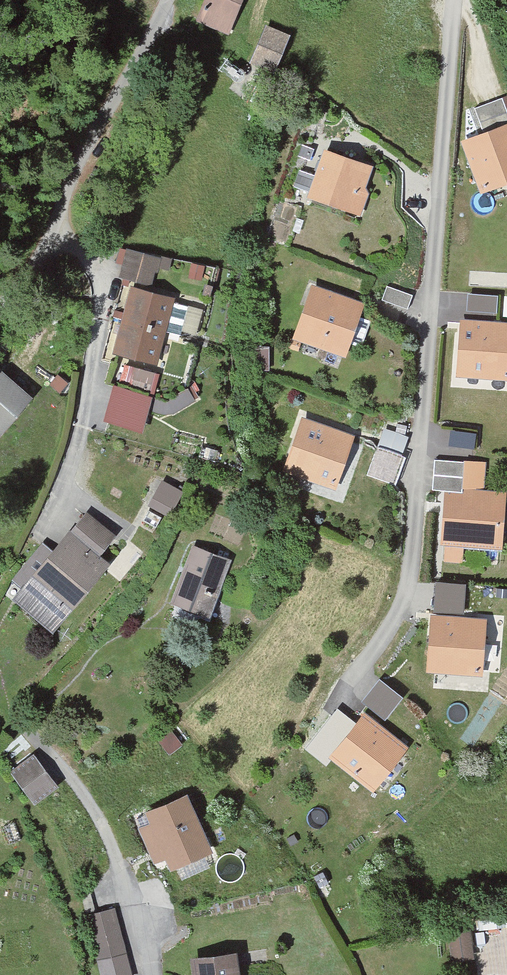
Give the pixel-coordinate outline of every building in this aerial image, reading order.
[(196,21),(229,35),(244,0),(205,0),(196,21)] [(267,25),(250,63),(274,74),(291,35),(267,25)] [(479,103),(483,120),(506,114),(506,103),(506,97),(479,103)] [(459,146),(480,199),(506,190),(506,131),(459,146)] [(376,172),(324,156),(305,205),(359,221),(376,172)] [(179,264),(120,254),(116,289),(131,292),(166,301),(179,264)] [(313,291),(291,344),(345,363),(363,310),(313,291)] [(470,291),(470,308),(499,309),(500,293),(470,291)] [(166,301),(131,292),(110,359),(157,374),(174,304),(166,301)] [(462,328),(454,380),(506,383),(506,329),(462,328)] [(0,364),(0,433),(34,391),(0,364)] [(151,402),(114,391),(102,429),(142,436),(151,402)] [(304,423),(283,473),(338,493),(352,442),(304,423)] [(405,450),(411,434),(388,426),(382,443),(405,450)] [(380,444),(370,472),(396,481),(406,453),(380,444)] [(172,511),(183,486),(163,478),(152,503),(172,511)] [(462,497),(444,498),(439,548),(442,548),(441,564),(461,566),(461,550),(500,549),(502,492),(467,491),(462,497)] [(115,538),(84,518),(68,535),(101,558),(115,538)] [(31,570),(10,603),(51,638),(103,578),(58,539),(31,570)] [(231,562),(194,550),(173,608),(226,627),(234,611),(215,602),(231,562)] [(465,610),(468,581),(438,578),(435,607),(465,610)] [(486,621),(431,619),(425,674),(482,676),(486,621)] [(382,675),(365,698),(388,716),(406,693),(382,675)] [(327,761),(373,794),(408,745),(366,717),(327,761)] [(34,756),(13,771),(16,777),(12,780),(31,808),(58,791),(34,756)] [(142,814),(135,831),(150,865),(161,863),(166,872),(205,859),(209,846),(188,797),(142,814)] [(86,915),(101,974),(134,974),(117,907),(86,915)] [(471,931),(451,934),(455,960),(475,957),(471,931)] [(191,960),(191,974),(237,974),(235,954),(191,960)]
